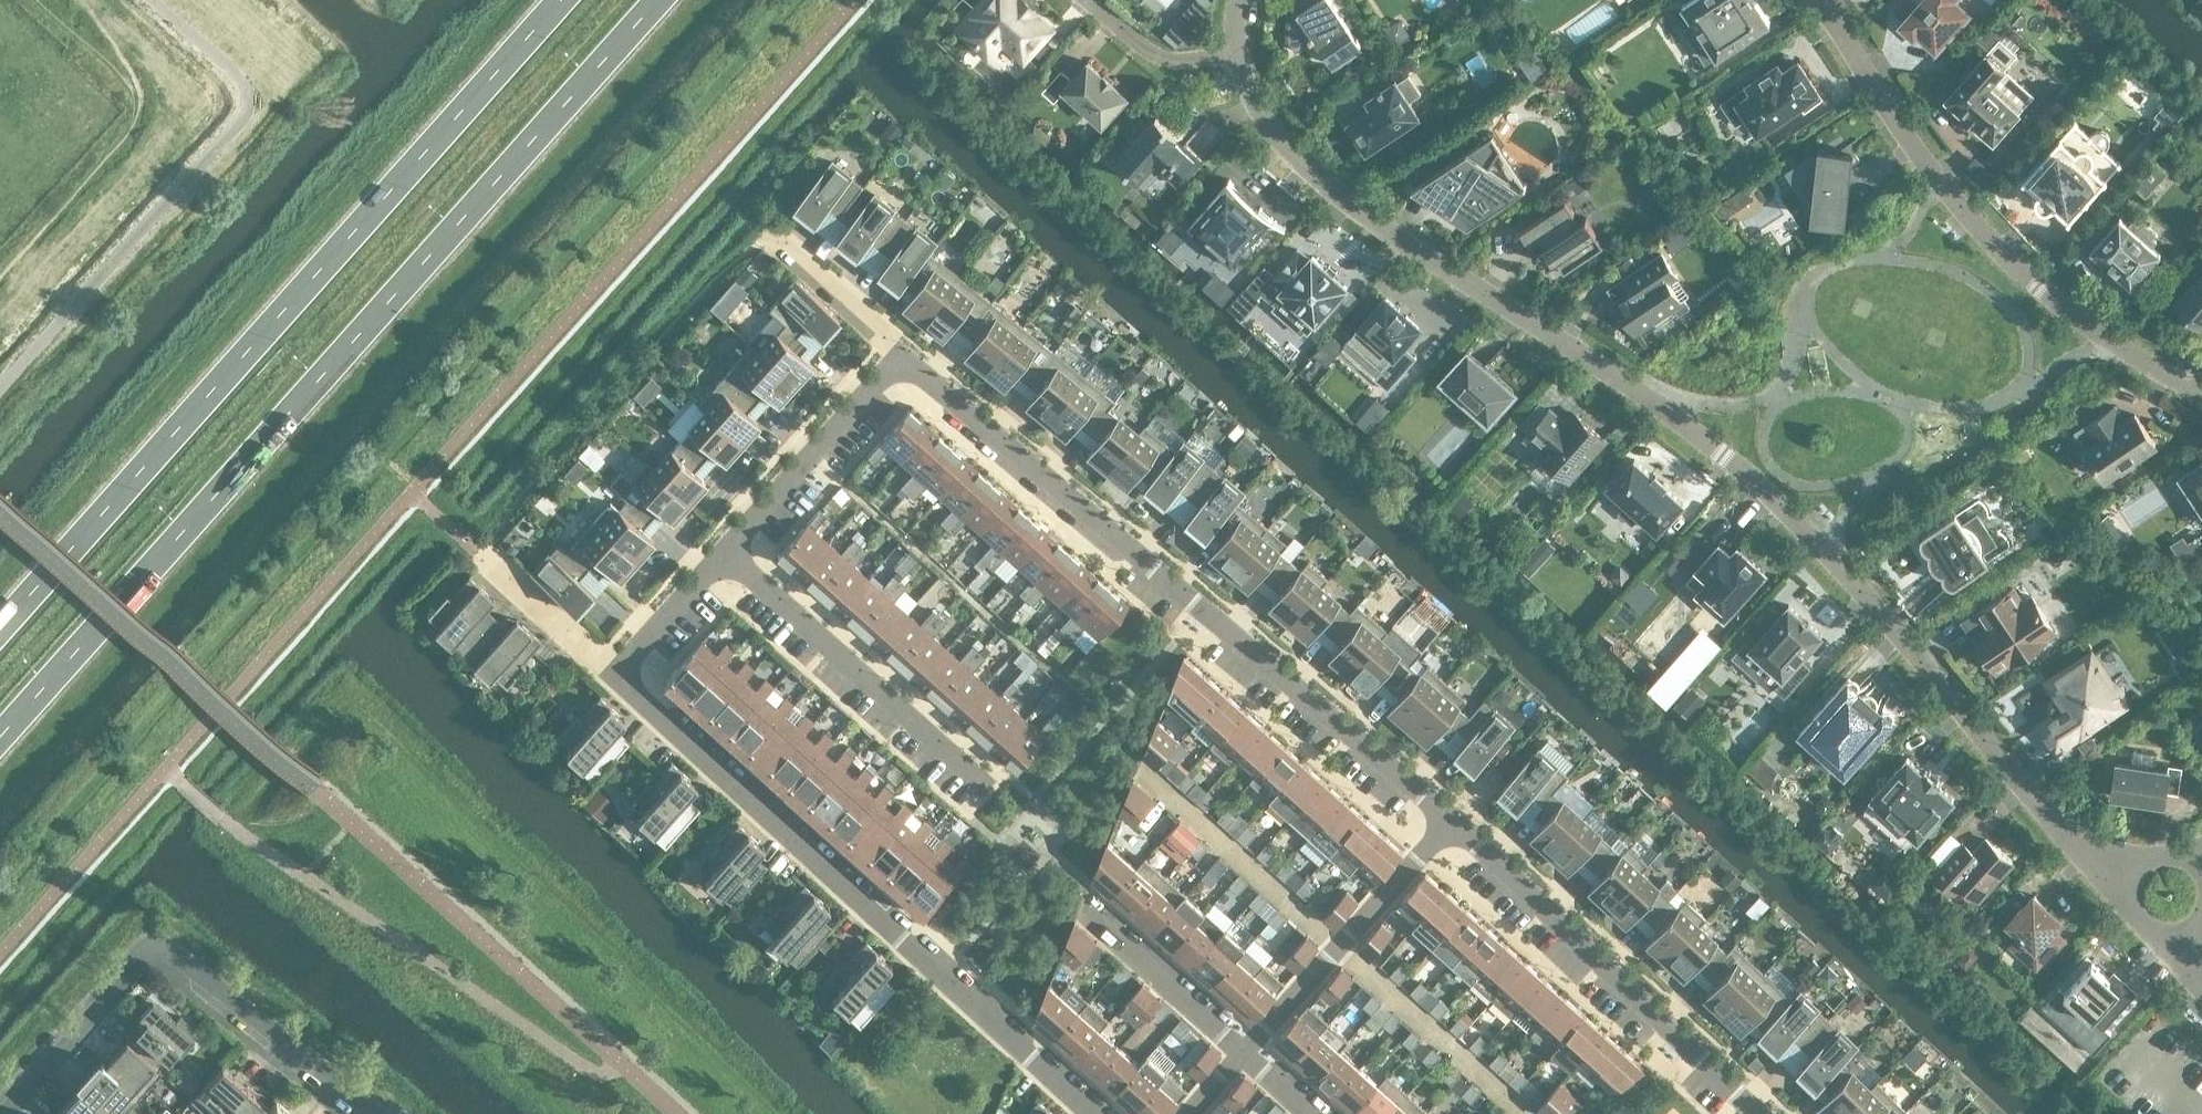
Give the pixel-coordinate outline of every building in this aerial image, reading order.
[(1018,0),(988,0),(975,14),(979,18),(965,33),(986,51),(1000,37),(1024,59),(1051,29),(1018,0)] [(1169,31),(1189,45),(1221,2),(1218,0),(1191,0),(1169,31)] [(1291,12),(1289,26),(1289,40),(1296,50),(1315,38),(1332,64),(1361,44),(1332,0),(1297,0),(1291,12)] [(1684,3),(1683,4),(1695,21),(1683,29),(1706,62),(1717,54),(1718,56),(1771,21),(1757,0),(1681,0),(1684,3)] [(1896,9),(1907,19),(1906,20),(1937,47),(1961,20),(1946,6),(1951,0),(1904,0),(1896,9)] [(2003,69),(2016,54),(1999,39),(1947,98),(1966,114),(1964,116),(1974,124),(1975,123),(1993,139),(2032,95),(2003,69)] [(1103,74),(1089,61),(1072,79),(1062,70),(1043,90),(1055,100),(1065,89),(1103,123),(1127,96),(1113,83),(1114,82),(1104,73),(1103,74)] [(1753,91),(1738,102),(1733,94),(1721,102),(1736,124),(1748,116),(1758,131),(1817,91),(1798,62),(1783,72),(1778,64),(1748,84),(1753,91)] [(1395,131),(1405,146),(1440,122),(1429,106),(1418,113),(1410,101),(1421,93),(1409,75),(1398,82),(1397,80),(1396,78),(1384,87),(1383,86),(1379,89),(1380,90),(1369,97),(1368,97),(1367,98),(1368,100),(1368,99),(1372,106),(1350,121),(1349,120),(1348,122),(1367,149),(1367,151),(1369,150),(1369,149),(1395,131)] [(2184,112),(2173,103),(2153,126),(2163,136),(2184,112)] [(1156,117),(1116,162),(1138,181),(1156,160),(1164,167),(1162,169),(1179,185),(1202,158),(1185,143),(1183,145),(1176,139),(1178,136),(1156,117)] [(2069,221),(2121,163),(2106,149),(2108,146),(2110,142),(2110,137),(2107,132),(2102,130),(2096,130),(2092,133),(2090,135),(2074,121),(2022,179),(2069,221)] [(1493,132),(1413,185),(1468,220),(1526,183),(1493,132)] [(1860,158),(1843,133),(1788,169),(1822,219),(1847,202),(1831,178),(1860,158)] [(2135,177),(2146,190),(2169,170),(2158,157),(2135,177)] [(840,218),(841,217),(865,186),(832,161),(797,206),(819,222),(829,209),(840,218)] [(1243,194),(1230,178),(1229,179),(1230,181),(1190,225),(1237,268),(1242,250),(1247,252),(1252,251),(1255,247),(1255,242),(1253,238),(1258,232),(1259,233),(1272,219),(1277,222),(1278,220),(1273,218),(1274,217),(1261,206),(1259,208),(1243,194)] [(1742,187),(1726,197),(1724,199),(1733,212),(1751,200),(1742,187)] [(882,250),(908,220),(874,194),(839,238),(861,255),(871,242),(882,250)] [(1566,200),(1516,233),(1526,248),(1541,237),(1546,244),(1539,248),(1549,263),(1556,259),(1565,272),(1604,246),(1596,233),(1598,232),(1588,217),(1579,223),(1574,216),(1576,215),(1566,200)] [(1673,251),(1705,230),(1695,215),(1664,236),(1673,251)] [(2152,236),(2156,233),(2141,220),(2138,224),(2133,220),(2129,225),(2120,217),(2091,250),(2132,286),(2140,277),(2143,281),(2157,266),(2152,262),(2161,253),(2152,246),(2157,240),(2152,236)] [(903,288),(932,252),(931,252),(938,243),(908,220),(882,250),(892,258),(882,271),(903,288)] [(1336,300),(1348,287),(1334,275),(1338,271),(1330,264),(1326,268),(1313,256),(1310,259),(1300,249),(1274,278),(1284,288),(1282,291),(1295,302),(1294,304),(1295,305),(1296,304),(1302,309),(1301,310),(1302,311),(1303,310),(1316,322),(1328,309),(1329,309),(1336,301),(1336,300)] [(924,324),(963,277),(932,252),(903,288),(905,286),(915,293),(906,304),(926,320),(923,324),(924,324)] [(1615,302),(1636,333),(1674,307),(1679,315),(1690,307),(1684,299),(1681,301),(1669,283),(1678,277),(1662,253),(1622,279),(1631,292),(1615,302)] [(2174,303),(2200,326),(2201,324),(2201,271),(2174,303)] [(796,277),(795,278),(769,307),(809,343),(810,343),(800,333),(808,324),(821,335),(839,315),(796,277)] [(966,334),(994,301),(963,277),(924,324),(927,321),(947,337),(956,326),(966,334)] [(739,301),(729,292),(715,309),(725,318),(739,301)] [(1387,298),(1347,342),(1379,371),(1374,377),(1388,389),(1417,357),(1404,345),(1420,327),(1387,298)] [(985,373),(1024,326),(994,301),(966,334),(977,342),(968,353),(988,369),(985,373)] [(801,353),(809,343),(769,307),(769,308),(785,322),(760,350),(752,343),(751,344),(793,382),(797,385),(797,384),(795,381),(811,363),(801,353)] [(1028,383),(1055,351),(1032,332),(1024,326),(985,373),(986,373),(989,370),(1009,386),(1017,375),(1028,383)] [(793,382),(751,344),(725,374),(757,402),(766,392),(776,401),(793,382)] [(1047,422),(1086,376),(1055,351),(1028,383),(1038,392),(1029,403),(1049,419),(1046,422),(1047,422)] [(1489,420),(1514,392),(1470,351),(1444,379),(1489,420)] [(757,402),(725,374),(699,403),(744,444),(745,443),(742,440),(759,421),(748,412),(757,402)] [(1089,433),(1116,400),(1086,376),(1047,422),(1047,423),(1050,420),(1070,435),(1079,425),(1089,433)] [(660,387),(650,378),(634,396),(644,405),(660,387)] [(1108,472),(1147,425),(1146,424),(1139,433),(1110,409),(1117,400),(1116,400),(1089,433),(1099,442),(1090,452),(1110,468),(1107,472),(1108,472)] [(744,444),(699,403),(698,403),(706,410),(680,439),(704,461),(713,451),(724,460),(741,441),(744,444)] [(2156,444),(2135,414),(2125,420),(2115,405),(2077,431),(2087,446),(2085,447),(2106,478),(2119,469),(2122,473),(2135,464),(2132,460),(2156,444)] [(1605,439),(1577,413),(1566,426),(1562,422),(1563,420),(1550,408),(1528,432),(1546,448),(1540,454),(1568,479),(1605,439)] [(900,461),(930,428),(909,409),(880,442),(867,456),(874,463),(887,448),(900,461)] [(1148,485),(1184,442),(1184,441),(1177,450),(1147,425),(1108,472),(1108,473),(1111,469),(1131,485),(1139,475),(1149,483),(1148,485)] [(907,492),(950,445),(930,428),(900,461),(913,472),(901,486),(907,492)] [(704,461),(680,439),(654,468),(647,461),(646,462),(691,503),(692,502),(689,499),(706,480),(695,471),(704,461)] [(1215,467),(1184,442),(1148,485),(1168,502),(1179,490),(1189,498),(1215,467)] [(970,463),(950,445),(907,492),(914,498),(927,484),(940,496),(970,463)] [(588,467),(578,458),(564,474),(574,483),(588,467)] [(1654,476),(1635,458),(1590,509),(1608,525),(1602,532),(1615,543),(1620,536),(1640,553),(1684,503),(1665,485),(1666,483),(1656,474),(1654,476)] [(691,503),(646,462),(619,491),(652,520),(660,510),(671,519),(688,500),(691,503)] [(2182,475),(2182,474),(2180,475),(2181,477),(2182,477),(2201,507),(2201,462),(2182,475)] [(989,481),(970,463),(940,496),(953,508),(940,522),(947,528),(989,481)] [(1208,536),(1245,492),(1215,467),(1189,498),(1199,507),(1189,519),(1208,536)] [(979,531),(1009,498),(989,481),(947,528),(954,534),(966,520),(979,531)] [(652,520),(619,491),(619,492),(627,499),(619,508),(611,501),(593,521),(639,561),(636,558),(653,539),(643,530),(652,520)] [(1229,573),(1268,526),(1239,502),(1246,493),(1245,492),(1208,536),(1209,537),(1211,535),(1221,543),(1212,553),(1231,570),(1228,573),(1229,573)] [(986,563),(1029,516),(1009,498),(979,531),(992,543),(980,557),(986,563)] [(1928,549),(1933,551),(1946,570),(1945,570),(1945,576),(1948,580),(1953,583),(1953,582),(1955,584),(1988,561),(2011,547),(2009,541),(2006,536),(2001,532),(2000,531),(2002,529),(2001,528),(1999,529),(1990,517),(1993,515),(1992,514),(1990,515),(1989,514),(1987,508),(1984,503),(1978,499),(1924,536),(1923,541),(1925,546),(1928,549)] [(798,574),(828,541),(815,529),(827,515),(820,509),(808,523),(807,523),(778,556),(798,574)] [(1048,534),(1029,516),(986,563),(993,569),(1006,555),(1019,567),(1048,534)] [(639,561),(593,521),(567,549),(559,542),(559,543),(599,579),(608,569),(618,578),(635,559),(638,562),(639,561)] [(1270,585),(1291,560),(1262,536),(1269,528),(1268,526),(1229,573),(1229,574),(1232,571),(1252,587),(1261,576),(1270,585)] [(858,529),(851,536),(860,544),(866,537),(858,529)] [(2201,552),(2201,534),(2199,529),(2178,541),(2189,560),(2201,552)] [(1295,533),(1285,549),(1295,555),(1305,540),(1295,533)] [(1068,551),(1048,534),(1019,567),(1032,578),(1019,592),(1026,599),(1068,551)] [(1547,534),(1524,561),(1535,570),(1558,544),(1547,534)] [(818,592),(860,545),(854,539),(841,553),(828,541),(798,574),(818,592)] [(599,579),(559,543),(531,573),(574,611),(592,591),(580,580),(588,570),(598,579),(599,579)] [(1732,554),(1720,544),(1698,568),(1687,581),(1698,592),(1725,616),(1765,571),(1750,557),(1751,556),(1750,555),(1748,556),(1743,551),(1744,550),(1742,548),(1741,550),(1738,547),(1732,554)] [(838,610),(868,577),(855,565),(867,551),(860,545),(818,592),(838,610)] [(1058,602),(1088,569),(1068,551),(1026,599),(1033,605),(1045,591),(1058,602)] [(1289,624),(1328,578),(1309,561),(1302,569),(1291,560),(1270,585),(1281,594),(1272,604),(1291,621),(1288,624),(1289,624)] [(895,572),(901,578),(909,569),(903,564),(895,572)] [(1065,634),(1108,587),(1088,569),(1058,602),(1071,614),(1058,628),(1065,634)] [(857,628),(900,580),(893,574),(881,588),(868,577),(838,610),(857,628)] [(462,657),(497,618),(485,608),(494,598),(469,576),(450,598),(447,595),(428,616),(440,627),(435,633),(462,657)] [(1330,636),(1351,611),(1322,587),(1329,579),(1328,578),(1289,624),(1289,625),(1292,622),(1311,638),(1320,628),(1330,636)] [(877,645),(907,612),(906,611),(894,600),(905,589),(907,586),(900,580),(857,628),(877,645)] [(991,601),(1006,609),(1018,589),(1003,580),(991,601)] [(1128,605),(1108,587),(1065,634),(1072,640),(1085,626),(1098,638),(1128,605)] [(2057,632),(2049,621),(2032,595),(2023,601),(2013,587),(1977,612),(1986,626),(1972,635),(1997,672),(2011,663),(2011,664),(2048,639),(2047,638),(2057,632)] [(905,589),(894,600),(906,611),(917,599),(905,589)] [(1450,618),(1427,597),(1415,609),(1439,630),(1450,618)] [(941,599),(933,608),(940,615),(948,606),(941,599)] [(1348,676),(1387,629),(1358,603),(1351,611),(1330,636),(1341,645),(1331,656),(1351,672),(1348,676)] [(1803,657),(1823,635),(1789,605),(1751,648),(1783,676),(1775,685),(1787,695),(1813,665),(1803,657)] [(897,663),(939,616),(933,610),(920,624),(907,612),(877,645),(897,663)] [(917,681),(946,647),(933,636),(946,622),(939,616),(897,663),(917,681)] [(542,641),(516,619),(508,628),(497,618),(462,657),(489,682),(495,676),(507,687),(526,666),(523,663),(542,641)] [(1390,688),(1410,663),(1382,639),(1389,631),(1387,629),(1348,676),(1349,676),(1352,673),(1371,690),(1380,679),(1390,688)] [(725,661),(734,651),(726,644),(716,654),(701,641),(666,680),(686,699),(722,659),(725,661)] [(936,698),(979,651),(972,645),(959,659),(946,647),(917,681),(936,698)] [(745,679),(754,669),(746,661),(736,672),(725,662),(735,651),(734,651),(725,661),(722,659),(686,699),(706,716),(742,677),(745,679)] [(956,716),(986,683),(973,671),(986,657),(979,651),(936,698),(956,716)] [(2092,652),(2048,682),(2058,697),(2055,699),(2053,703),(2052,706),(2052,708),(2053,712),(2054,715),(2038,725),(2055,751),(2126,704),(2092,652)] [(1185,656),(1171,691),(1201,718),(1225,692),(1185,656)] [(1408,728),(1447,681),(1428,665),(1421,673),(1410,663),(1390,688),(1400,697),(1391,707),(1410,724),(1407,727),(1408,728)] [(764,697),(774,686),(765,679),(756,690),(745,680),(754,669),(745,679),(742,677),(706,716),(726,734),(762,694),(764,697)] [(1848,678),(1800,732),(1846,774),(1894,719),(1848,678)] [(976,734),(1018,686),(1011,680),(999,694),(986,683),(956,716),(976,734)] [(1449,740),(1470,715),(1461,707),(1468,699),(1447,681),(1408,728),(1411,725),(1430,742),(1439,731),(1449,740)] [(784,715),(794,704),(785,697),(775,707),(765,698),(774,687),(774,686),(764,697),(762,694),(726,734),(746,752),(781,712),(784,715)] [(995,751),(1025,718),(1012,706),(1025,692),(1018,686),(976,734),(995,751)] [(1225,692),(1201,718),(1220,735),(1211,745),(1212,746),(1245,710),(1225,692)] [(566,753),(593,778),(628,739),(617,729),(625,719),(600,696),(581,718),(578,715),(558,736),(571,747),(566,753)] [(1470,716),(1470,715),(1449,740),(1450,741),(1459,730),(1468,739),(1457,751),(1477,769),(1515,727),(1484,699),(1470,716)] [(804,732),(813,722),(805,714),(795,725),(784,715),(794,704),(784,715),(781,712),(746,752),(766,769),(801,730),(804,732)] [(1245,710),(1212,746),(1232,764),(1264,727),(1245,710)] [(1016,770),(1046,737),(1046,736),(1058,722),(1051,716),(1039,730),(1025,718),(995,751),(1016,770)] [(1181,741),(1160,722),(1158,721),(1145,753),(1159,765),(1181,741)] [(824,750),(833,740),(824,732),(815,743),(804,733),(814,722),(813,722),(804,732),(801,730),(766,769),(785,787),(821,748),(824,750)] [(1264,727),(1232,764),(1241,755),(1259,771),(1251,781),(1252,782),(1284,745),(1264,727)] [(844,768),(853,757),(844,750),(835,761),(824,751),(833,740),(824,750),(821,748),(785,787),(805,805),(841,765),(844,768)] [(1284,745),(1252,782),(1271,799),(1304,763),(1284,745)] [(1541,804),(1568,774),(1539,748),(1501,790),(1520,808),(1532,796),(1541,804)] [(863,786),(873,775),(864,767),(854,778),(843,768),(853,757),(844,768),(841,765),(805,805),(825,823),(861,783),(863,786)] [(1908,757),(1872,797),(1918,838),(1954,798),(1937,783),(1939,782),(1924,769),(1923,771),(1908,757)] [(649,780),(630,802),(642,813),(637,818),(665,843),(700,804),(688,794),(697,785),(671,762),(652,783),(649,780)] [(1304,763),(1271,799),(1291,817),(1324,780),(1304,763)] [(2168,770),(2117,763),(2112,795),(2133,798),(2133,799),(2134,799),(2142,800),(2143,801),(2143,800),(2164,803),(2166,792),(2179,793),(2183,766),(2169,764),(2168,770)] [(1483,777),(1492,785),(1502,774),(1493,766),(1483,777)] [(1188,773),(1178,783),(1187,791),(1197,781),(1188,773)] [(1549,855),(1584,818),(1555,792),(1569,775),(1568,774),(1541,804),(1532,814),(1542,824),(1533,834),(1552,851),(1549,854),(1549,855)] [(883,803),(892,793),(884,785),(874,796),(863,786),(873,775),(863,786),(861,783),(825,823),(845,840),(880,801),(883,803)] [(1135,779),(1121,812),(1135,824),(1157,799),(1135,779)] [(1311,835),(1343,798),(1324,780),(1291,817),(1311,835)] [(1208,790),(1198,801),(1207,809),(1217,798),(1208,790)] [(900,818),(903,821),(912,811),(903,803),(894,814),(883,804),(892,793),(883,803),(880,801),(845,840),(864,858),(900,818)] [(1331,852),(1363,816),(1343,798),(1311,835),(1331,852)] [(1227,808),(1218,819),(1227,827),(1237,816),(1227,808)] [(1363,816),(1331,852),(1350,870),(1383,834),(1363,816)] [(920,836),(923,839),(932,828),(923,820),(914,831),(903,821),(900,818),(864,858),(884,876),(920,836)] [(1591,868),(1612,844),(1584,818),(1549,855),(1550,855),(1552,852),(1571,869),(1581,859),(1591,868)] [(1180,840),(1190,829),(1180,821),(1170,832),(1180,840)] [(716,842),(697,863),(720,884),(715,890),(732,905),(767,866),(750,850),(758,841),(738,823),(719,845),(716,842)] [(1247,826),(1237,837),(1247,845),(1256,834),(1247,826)] [(1954,830),(1933,850),(1941,859),(1962,839),(1954,830)] [(1360,861),(1378,878),(1379,879),(1403,852),(1383,834),(1350,870),(1351,871),(1360,861)] [(940,854),(942,856),(952,846),(943,838),(933,849),(922,839),(923,839),(920,836),(884,876),(904,894),(940,854)] [(1199,858),(1209,847),(1200,838),(1190,849),(1199,858)] [(1974,852),(1969,853),(1967,855),(1959,847),(1964,843),(1963,842),(1934,873),(1956,892),(1963,884),(1980,899),(2013,863),(1986,838),(1974,852)] [(1138,867),(1109,842),(1094,877),(1115,895),(1147,858),(1146,858),(1138,867)] [(1267,844),(1257,854),(1267,862),(1276,852),(1267,844)] [(1607,908),(1649,864),(1630,846),(1622,853),(1612,844),(1591,868),(1600,877),(1591,887),(1610,904),(1607,908)] [(924,912),(959,873),(962,875),(972,864),(963,856),(953,867),(942,857),(942,856),(940,854),(904,894),(924,912)] [(1229,864),(1220,856),(1210,867),(1219,875),(1229,864)] [(1147,858),(1115,895),(1134,913),(1167,876),(1147,858)] [(1287,861),(1277,872),(1286,880),(1296,869),(1287,861)] [(1649,921),(1670,898),(1642,872),(1650,864),(1649,864),(1607,908),(1608,909),(1611,905),(1629,923),(1639,912),(1649,921)] [(1427,873),(1403,899),(1422,917),(1413,926),(1414,928),(1447,891),(1427,873)] [(1249,882),(1240,874),(1230,885),(1239,893),(1249,882)] [(1167,876),(1134,913),(1154,930),(1187,894),(1167,876)] [(1307,879),(1297,890),(1306,898),(1316,887),(1307,879)] [(781,951),(797,966),(832,927),(815,911),(823,902),(804,884),(785,905),(782,903),(762,924),(786,945),(781,951)] [(1337,926),(1359,901),(1347,890),(1325,915),(1337,926)] [(1447,891),(1414,928),(1434,945),(1467,909),(1447,891)] [(1259,911),(1268,900),(1259,892),(1250,903),(1259,911)] [(1187,894),(1154,930),(1174,948),(1206,912),(1187,894)] [(2053,930),(2062,920),(2034,895),(2009,922),(2021,934),(2019,936),(2021,937),(2013,946),(2038,968),(2064,940),(2053,930)] [(1665,962),(1707,917),(1688,899),(1680,907),(1670,898),(1649,921),(1658,931),(1649,941),(1667,958),(1664,961),(1665,962)] [(1278,929),(1288,918),(1279,909),(1269,920),(1278,929)] [(1454,963),(1486,926),(1467,909),(1434,945),(1454,963)] [(1206,912),(1174,948),(1193,966),(1226,929),(1225,929),(1217,938),(1199,922),(1207,912),(1206,912)] [(1707,918),(1707,917),(1665,962),(1668,959),(1687,976),(1696,966),(1706,975),(1735,944),(1728,951),(1700,926),(1707,918)] [(1076,922),(1063,954),(1076,966),(1098,941),(1076,922)] [(1394,932),(1384,923),(1382,922),(1360,946),(1372,957),(1394,932)] [(1474,981),(1506,944),(1486,926),(1454,963),(1474,981)] [(1226,929),(1193,966),(1213,983),(1246,947),(1226,929)] [(1286,960),(1297,969),(1298,970),(1320,946),(1308,935),(1286,960)] [(843,960),(824,981),(847,1002),(842,1008),(859,1023),(894,984),(877,968),(886,959),(866,941),(847,963),(843,960)] [(1506,944),(1474,981),(1493,998),(1526,962),(1506,944)] [(1764,971),(1736,944),(1735,944),(1706,975),(1716,985),(1706,995),(1725,1012),(1722,1015),(1722,1016),(1764,971)] [(1246,947),(1213,983),(1233,1001),(1266,965),(1265,964),(1256,974),(1238,957),(1247,948),(1246,947)] [(1513,1016),(1522,1006),(1546,980),(1526,962),(1493,998),(1513,1016)] [(2132,998),(2093,962),(2065,993),(2104,1028),(2132,998)] [(1401,963),(1391,974),(1400,982),(1410,972),(1401,963)] [(1253,1020),(1286,983),(1266,965),(1233,1001),(1253,1020)] [(1123,983),(1132,973),(1123,966),(1115,976),(1123,983)] [(1343,966),(1321,991),(1333,1002),(1355,977),(1343,966)] [(1793,998),(1764,971),(1722,1016),(1723,1016),(1726,1013),(1744,1031),(1754,1020),(1763,1029),(1761,1031),(1761,1032),(1801,991),(1800,990),(1793,998)] [(1147,977),(1122,1003),(1141,1022),(1166,996),(1147,977)] [(1546,980),(1522,1006),(1541,1023),(1532,1033),(1533,1034),(1566,997),(1546,980)] [(1421,981),(1411,992),(1420,1000),(1430,989),(1421,981)] [(1057,1038),(1090,1002),(1089,1001),(1080,1011),(1050,984),(1036,1019),(1057,1038)] [(1829,1018),(1801,991),(1761,1032),(1780,1050),(1792,1038),(1801,1047),(1829,1018)] [(1383,1002),(1373,994),(1364,1005),(1373,1013),(1383,1002)] [(1566,997),(1533,1034),(1553,1051),(1585,1015),(1566,997)] [(1440,999),(1431,1009),(1440,1018),(1450,1007),(1440,999)] [(1090,1002),(1057,1038),(1077,1056),(1110,1019),(1090,1002)] [(1297,1058),(1321,1032),(1330,1022),(1310,1003),(1277,1040),(1297,1058)] [(128,1039),(126,1041),(162,1072),(163,1072),(160,1069),(196,1029),(181,1015),(176,1020),(159,1005),(128,1039)] [(1393,1031),(1402,1020),(1393,1012),(1384,1023),(1393,1031)] [(1585,1015),(1553,1051),(1572,1069),(1605,1033),(1585,1015)] [(1460,1016),(1451,1027),(1460,1036),(1469,1025),(1460,1016)] [(1189,1043),(1199,1032),(1183,1017),(1172,1029),(1189,1043)] [(1819,1087),(1858,1046),(1829,1018),(1801,1047),(1811,1056),(1799,1068),(1819,1087)] [(1110,1019),(1077,1056),(1097,1074),(1121,1047),(1102,1030),(1111,1020),(1110,1019)] [(1317,1076),(1341,1049),(1350,1039),(1330,1022),(1321,1032),(1297,1058),(1317,1076)] [(1422,1038),(1413,1029),(1403,1040),(1412,1048),(1422,1038)] [(1582,1060),(1610,1085),(1611,1086),(1645,1068),(1605,1033),(1572,1069),(1573,1070),(1582,1060)] [(1480,1034),(1470,1045),(1479,1053),(1489,1042),(1480,1034)] [(162,1072),(126,1041),(106,1064),(103,1061),(102,1062),(140,1096),(162,1072)] [(1189,1067),(1200,1077),(1201,1078),(1223,1054),(1211,1043),(1189,1067)] [(1878,1081),(1870,1088),(1843,1062),(1858,1046),(1819,1087),(1821,1085),(1830,1094),(1820,1104),(1831,1113),(1847,1113),(1878,1081)] [(1121,1047),(1097,1074),(1116,1091),(1140,1065),(1121,1047)] [(1442,1055),(1433,1047),(1423,1058),(1432,1066),(1442,1055)] [(1341,1049),(1317,1076),(1337,1094),(1360,1067),(1341,1049)] [(1500,1052),(1490,1063),(1499,1071),(1509,1060),(1500,1052)] [(1136,1109),(1169,1072),(1149,1055),(1140,1065),(1116,1091),(1136,1109)] [(102,1062),(80,1086),(112,1113),(124,1113),(140,1096),(102,1062)] [(208,1113),(223,1113),(248,1087),(223,1064),(191,1099),(208,1113)] [(1452,1084),(1462,1073),(1452,1065),(1443,1076),(1452,1084)] [(1360,1067),(1337,1094),(1356,1112),(1389,1075),(1388,1074),(1380,1084),(1360,1067)] [(200,1083),(186,1070),(177,1079),(191,1093),(200,1083)] [(1520,1070),(1510,1081),(1519,1089),(1529,1078),(1520,1070)] [(1189,1091),(1169,1072),(1136,1109),(1142,1113),(1168,1113),(1189,1091)] [(1246,1074),(1224,1099),(1236,1109),(1258,1085),(1246,1074)] [(1356,1112),(1359,1113),(1390,1113),(1409,1093),(1389,1075),(1356,1112)] [(1907,1109),(1878,1081),(1847,1113),(1902,1113),(1907,1109)] [(1583,1102),(1561,1082),(1539,1107),(1547,1113),(1561,1113),(1583,1102)] [(1481,1091),(1472,1083),(1463,1094),(1472,1102),(1481,1091)] [(80,1086),(59,1110),(63,1113),(112,1113),(80,1086)] [(248,1087),(223,1113),(266,1113),(277,1101),(271,1107),(248,1087)] [(1390,1113),(1425,1113),(1429,1111),(1409,1093),(1390,1113)] [(1039,1100),(1027,1113),(1054,1113),(1039,1100)] [(266,1113),(291,1113),(277,1101),(266,1113)] [(1286,1110),(1277,1102),(1266,1113),(1267,1113),(1282,1113),(1286,1110)]
